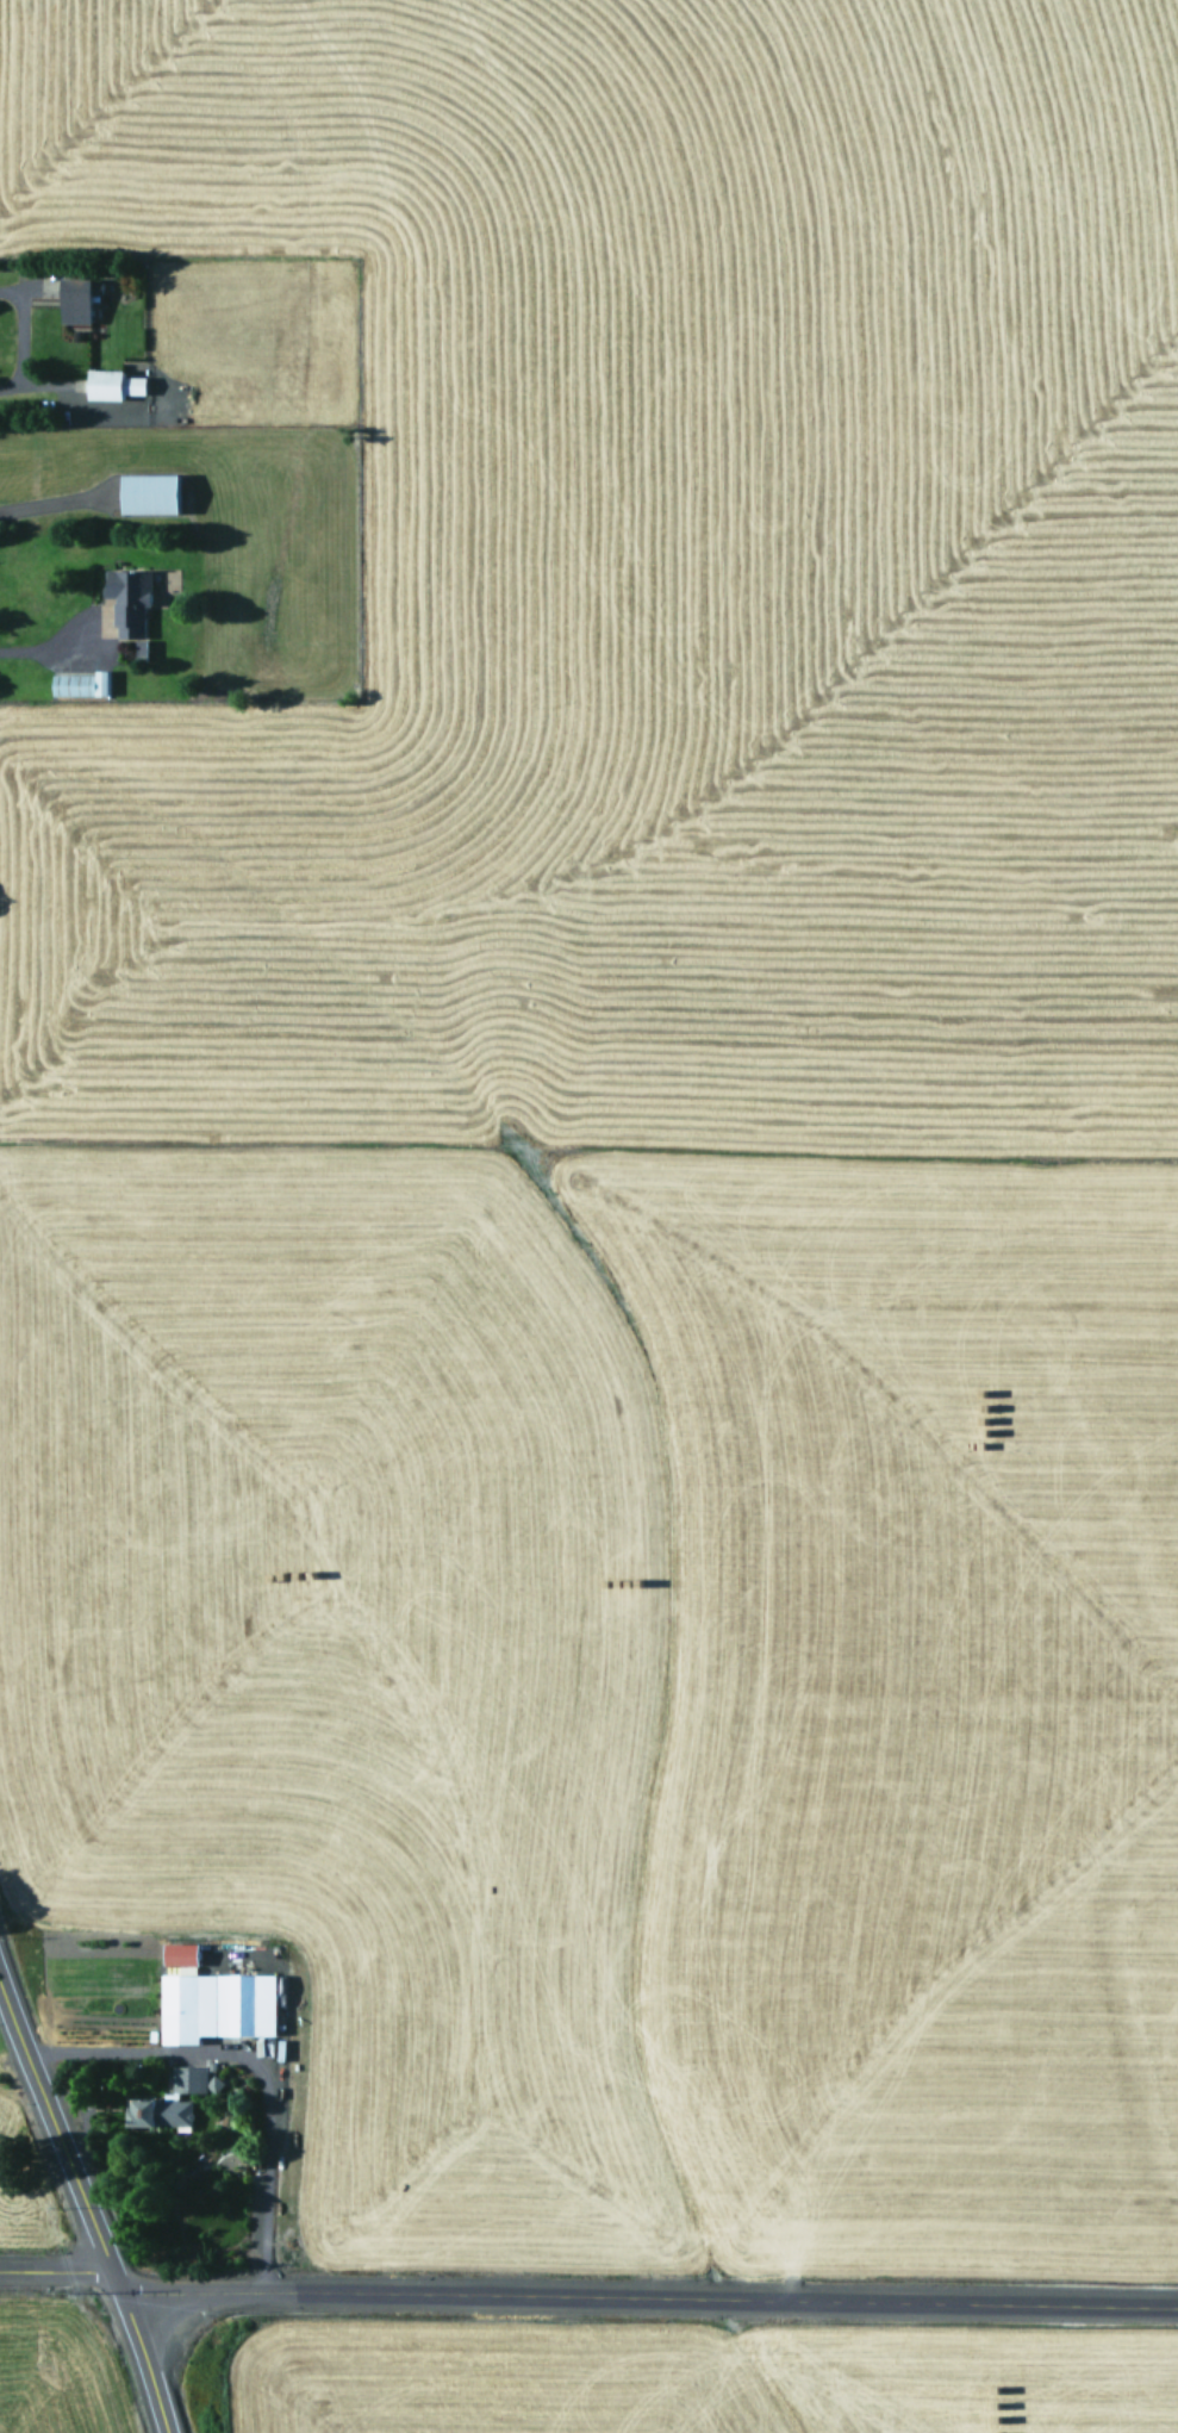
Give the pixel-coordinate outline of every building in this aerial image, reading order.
[(62,323),(92,324),(93,281),(63,280),(62,323)] [(147,374),(89,372),(89,400),(124,401),(124,395),(147,396),(147,374)] [(180,474),(123,475),(124,515),(180,513),(180,474)] [(153,572),(103,570),(101,638),(134,638),(134,661),(146,661),(147,606),(152,606),(153,572)] [(54,673),(54,696),(109,697),(109,674),(54,673)] [(277,2036),(277,1975),(164,1976),(164,2044),(201,2044),(201,2036),(277,2036)]
